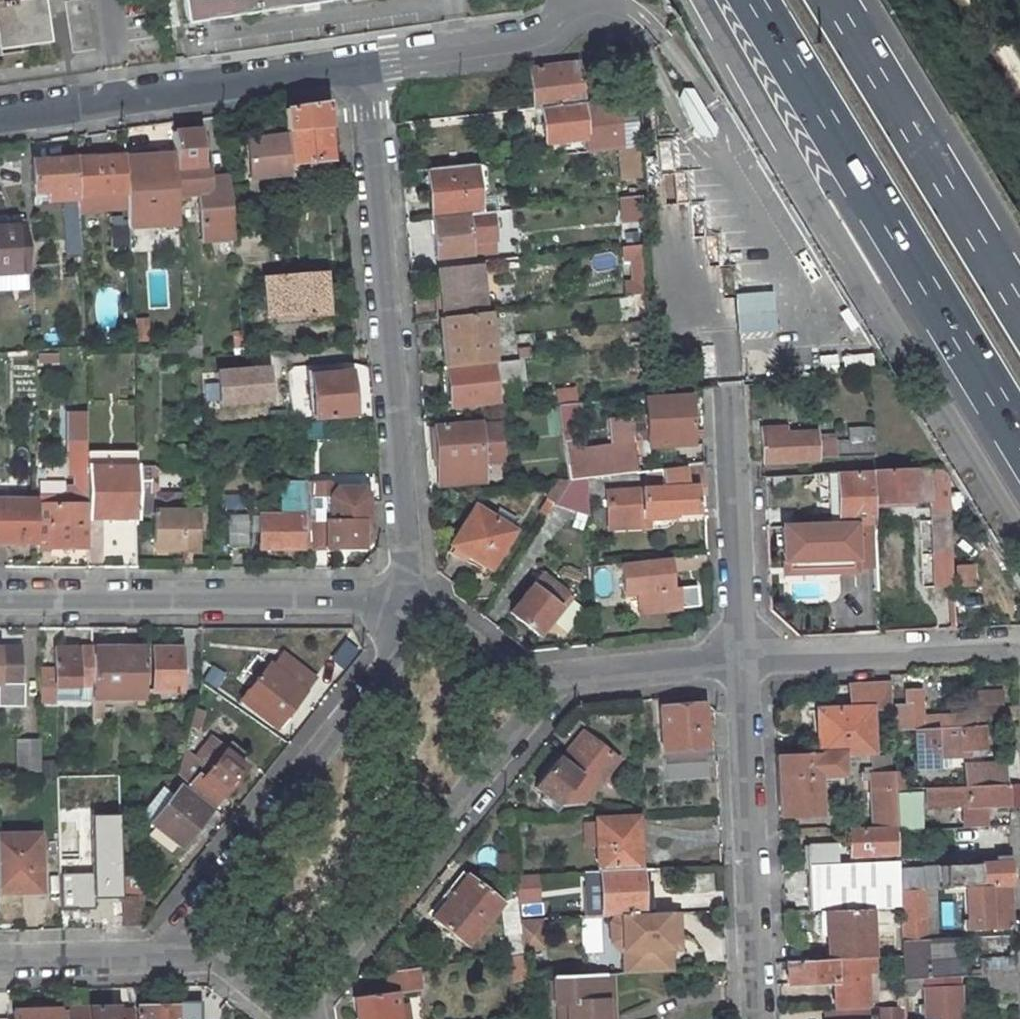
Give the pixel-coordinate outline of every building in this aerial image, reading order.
[(49,41),(43,0),(0,0),(0,48),(49,41)] [(188,24),(345,0),(184,0),(188,24)] [(577,64),(530,69),(535,109),(543,108),(582,103),(577,64)] [(691,90),(678,97),(700,133),(706,134),(712,131),(713,126),(691,90)] [(326,103),(283,110),(285,130),(286,130),(291,181),(299,180),(298,168),(330,165),(330,159),(331,159),(331,158),(334,157),(333,146),(330,146),(326,103)] [(543,108),(547,144),(587,139),(582,103),(543,108)] [(199,132),(172,134),(174,156),(176,196),(197,194),(202,242),(234,239),(228,178),(208,180),(207,168),(201,168),(199,132)] [(245,139),(249,178),(289,174),(285,135),(245,139)] [(75,159),(77,196),(127,194),(124,159),(124,156),(75,159)] [(174,156),(124,159),(127,194),(128,224),(178,221),(176,196),(174,156)] [(75,159),(32,162),(34,192),(48,191),(56,191),(57,201),(63,200),(69,200),(78,199),(77,196),(75,159)] [(472,164),(427,169),(432,218),(476,213),(472,164)] [(627,196),(638,195),(636,174),(625,175),(627,196)] [(56,191),(48,191),(48,202),(57,201),(56,191)] [(641,223),(639,196),(618,198),(619,224),(641,223)] [(69,200),(70,208),(78,207),(78,199),(69,200)] [(64,208),(66,240),(69,240),(80,239),(78,207),(70,208),(64,208)] [(432,218),(436,258),(470,254),(470,252),(469,243),(494,240),(491,211),(476,213),(432,218)] [(25,270),(26,270),(23,225),(0,227),(0,272),(25,270)] [(118,250),(133,249),(132,229),(117,230),(118,250)] [(80,239),(69,240),(70,255),(81,254),(80,239)] [(494,240),(469,243),(470,252),(495,249),(494,240)] [(646,294),(643,246),(621,247),(624,296),(646,294)] [(479,263),(438,268),(440,285),(443,318),(484,313),(479,263)] [(25,270),(0,272),(0,287),(25,285),(25,270)] [(306,317),(329,315),(326,271),(262,276),(266,318),(306,315),(306,317)] [(440,285),(433,286),(437,318),(443,318),(440,285)] [(738,330),(773,327),(771,295),(736,298),(738,330)] [(643,306),(641,296),(620,298),(621,308),(643,306)] [(484,313),(443,318),(445,337),(441,338),(442,352),(446,351),(448,367),(491,362),(491,361),(492,361),(492,358),(491,347),(490,345),(489,334),(488,313),(484,313)] [(186,338),(186,340),(187,358),(201,357),(200,338),(186,338)] [(331,361),(329,346),(281,351),(282,366),(331,361)] [(498,346),(491,347),(492,358),(499,358),(498,346)] [(38,354),(38,363),(55,363),(55,354),(38,354)] [(819,357),(820,366),(838,364),(837,355),(819,357)] [(844,355),(844,365),(872,366),(872,356),(844,355)] [(448,367),(447,367),(451,407),(496,401),(491,362),(448,367)] [(509,382),(523,381),(522,363),(508,364),(509,382)] [(269,368),(212,371),(214,409),(271,406),(269,368)] [(350,372),(310,375),(314,418),(353,415),(350,372)] [(556,390),(558,403),(575,400),(573,388),(556,390)] [(587,478),(636,472),(634,444),(632,444),(632,440),(647,439),(648,447),(675,445),(675,439),(691,438),(689,404),(701,404),(700,389),(688,390),(689,397),(645,398),(646,416),(609,421),(611,447),(581,451),(580,443),(564,445),(569,480),(570,480),(587,478)] [(548,434),(561,432),(557,406),(545,408),(548,434)] [(500,422),(479,424),(481,444),(501,442),(500,422)] [(479,424),(435,427),(440,485),(484,482),(482,463),(503,462),(501,442),(481,444),(479,424)] [(578,425),(562,427),(564,445),(580,443),(578,425)] [(848,441),(835,441),(836,457),(876,455),(875,429),(868,427),(848,428),(848,441)] [(783,429),(760,431),(761,461),(817,458),(816,442),(816,433),(783,435),(783,429)] [(828,441),(816,442),(817,458),(836,457),(835,441),(828,441)] [(87,451),(87,467),(136,467),(136,451),(87,451)] [(704,464),(661,469),(662,488),(649,489),(607,493),(609,522),(646,519),(645,514),(675,513),(696,512),(695,494),(705,493),(704,464)] [(87,467),(86,467),(86,486),(86,518),(87,518),(108,518),(108,511),(137,511),(137,494),(137,467),(136,467),(87,467)] [(940,468),(871,471),(873,503),(915,501),(932,500),(932,481),(941,481),(940,468)] [(661,469),(647,471),(649,489),(662,488),(661,469)] [(871,471),(837,472),(839,526),(874,525),(873,507),(873,503),(871,471)] [(587,478),(570,480),(569,481),(555,503),(554,505),(589,516),(587,478)] [(557,482),(548,497),(555,503),(569,481),(557,482)] [(307,483),(280,483),(281,516),(259,516),(259,548),(310,548),(309,516),(307,483)] [(36,536),(37,547),(87,548),(87,518),(86,518),(86,486),(65,486),(65,497),(36,497),(36,500),(36,536)] [(322,516),(309,516),(310,548),(362,548),(362,523),(367,523),(367,496),(361,488),(336,489),(331,497),(331,522),(326,522),(322,516)] [(952,553),(949,494),(948,490),(938,490),(939,514),(932,514),(934,553),(952,553)] [(180,493),(137,494),(137,511),(137,512),(153,512),(153,548),(198,547),(198,503),(180,503),(180,493)] [(242,512),(241,496),(223,496),(223,513),(242,512)] [(554,503),(547,498),(539,511),(546,516),(554,503)] [(0,500),(0,542),(21,542),(21,536),(36,536),(36,500),(0,500)] [(492,518),(475,507),(451,545),(490,568),(513,530),(509,528),(492,518)] [(498,507),(492,518),(509,528),(516,518),(498,507)] [(587,516),(577,513),(572,527),(582,530),(587,516)] [(230,515),(230,547),(247,547),(246,515),(230,515)] [(646,520),(646,519),(609,522),(610,529),(646,527),(646,520)] [(846,592),(876,591),(875,545),(845,545),(846,592)] [(678,587),(672,588),(669,557),(622,562),(625,594),(637,592),(639,612),(681,608),(678,587)] [(955,566),(957,588),(974,587),(972,565),(971,565),(971,560),(965,561),(965,565),(955,566)] [(510,613),(537,634),(538,633),(567,595),(568,594),(550,580),(549,581),(540,574),(510,613)] [(572,599),(567,595),(538,633),(542,636),(572,599)] [(19,684),(19,647),(0,647),(0,684),(19,684)] [(55,668),(41,668),(41,702),(56,702),(56,686),(92,686),(92,653),(92,647),(54,648),(55,668)] [(120,653),(92,653),(92,686),(92,696),(102,697),(137,697),(137,703),(143,703),(143,697),(144,697),(144,647),(120,647),(120,653)] [(153,691),(182,691),(182,648),(153,648),(153,691)] [(241,700),(276,727),(314,679),(282,654),(272,667),(269,664),(241,700)] [(227,676),(219,670),(213,678),(221,684),(227,676)] [(889,681),(850,683),(851,709),(870,708),(890,707),(890,706),(889,681)] [(905,706),(890,706),(890,707),(892,730),(914,729),(976,726),(976,724),(975,709),(963,710),(964,714),(922,716),(921,690),(905,691),(905,706)] [(1002,692),(976,694),(977,709),(1003,708),(1002,692)] [(102,697),(92,696),(92,717),(102,718),(102,697)] [(660,708),(663,750),(664,750),(666,780),(708,777),(703,704),(660,708)] [(851,709),(816,710),(817,730),(810,730),(811,738),(821,737),(822,754),(843,753),(853,753),(872,752),(870,708),(851,709)] [(1003,708),(977,709),(975,709),(976,724),(1004,723),(1003,708)] [(983,726),(976,726),(914,729),(916,769),(936,768),(936,757),(935,742),(946,742),(946,751),(970,750),(970,756),(984,756),(983,726)] [(558,760),(536,789),(545,796),(541,800),(557,812),(560,808),(581,805),(617,760),(582,732),(560,761),(558,760)] [(39,740),(17,740),(17,777),(39,777),(39,740)] [(211,808),(243,767),(237,761),(222,750),(210,740),(194,760),(183,748),(176,773),(188,786),(211,808)] [(229,742),(222,750),(237,761),(243,753),(229,742)] [(935,742),(936,757),(970,756),(970,750),(946,751),(946,742),(935,742)] [(879,768),(893,767),(892,752),(878,753),(879,768)] [(822,754),(776,755),(779,817),(820,815),(818,776),(843,775),(843,774),(843,753),(822,754)] [(853,753),(843,753),(843,774),(853,774),(855,767),(854,760),(853,753)] [(967,767),(968,786),(1007,784),(1006,765),(967,767)] [(903,771),(893,772),(894,790),(904,790),(903,771)] [(862,780),(871,780),(873,827),(896,826),(894,790),(893,772),(862,773),(862,780)] [(1007,785),(1007,804),(1019,804),(1019,784),(1007,785)] [(1007,785),(953,787),(954,802),(948,802),(948,807),(968,806),(969,826),(986,826),(985,805),(1007,804),(1007,785)] [(140,815),(151,823),(173,795),(162,787),(140,815)] [(953,787),(939,788),(940,803),(948,802),(954,802),(953,787)] [(209,811),(179,788),(173,795),(151,823),(181,846),(209,811)] [(920,828),(921,792),(901,791),(901,828),(920,828)] [(630,818),(595,819),(595,823),(596,846),(597,871),(636,870),(635,852),(637,852),(637,828),(631,828),(630,818)] [(585,847),(596,846),(595,823),(584,824),(585,847)] [(836,844),(806,845),(809,910),(899,906),(893,829),(849,831),(850,855),(836,855),(836,844)] [(0,836),(0,891),(39,890),(38,835),(0,836)] [(913,857),(897,858),(899,889),(923,888),(923,886),(979,883),(979,885),(1011,884),(1010,861),(913,867),(913,857)] [(640,869),(636,870),(597,871),(587,872),(588,886),(585,886),(586,916),(616,915),(649,913),(648,892),(641,892),(640,884),(640,869)] [(104,872),(104,878),(69,879),(70,909),(106,908),(106,907),(121,907),(121,896),(120,872),(104,872)] [(428,914),(433,918),(466,875),(462,872),(428,914)] [(433,918),(468,945),(498,907),(501,909),(505,935),(507,934),(509,944),(521,942),(520,924),(517,896),(501,903),(466,875),(433,918)] [(535,875),(514,876),(517,896),(520,924),(540,923),(535,875)] [(690,877),(693,907),(719,905),(717,875),(690,877)] [(138,894),(137,878),(121,879),(122,895),(138,894)] [(979,885),(966,886),(968,919),(953,920),(954,930),(1013,927),(1011,884),(979,885)] [(936,887),(923,888),(926,938),(938,937),(936,902),(936,887)] [(946,887),(936,887),(936,902),(952,902),(951,893),(946,893),(946,887)] [(923,888),(899,889),(901,932),(901,939),(902,939),(924,938),(926,938),(923,888)] [(121,896),(121,907),(122,926),(142,925),(141,895),(121,896)] [(870,909),(819,911),(819,912),(816,916),(816,931),(820,935),(828,935),(828,959),(871,957),(870,909)] [(678,936),(677,912),(649,913),(616,915),(609,924),(610,944),(619,951),(622,950),(623,974),(670,972),(668,937),(678,936)] [(521,942),(522,950),(543,948),(540,923),(520,924),(521,942)] [(926,938),(924,938),(925,963),(956,962),(957,972),(964,971),(963,959),(961,960),(960,936),(938,937),(926,938)] [(924,938),(902,939),(904,979),(923,978),(949,977),(959,976),(969,976),(969,971),(964,971),(957,972),(956,962),(925,963),(924,938)] [(521,942),(509,944),(510,956),(523,954),(522,950),(521,942)] [(828,959),(786,961),(787,983),(834,981),(835,1009),(866,1008),(864,972),(872,971),(871,957),(828,959)] [(1012,958),(981,959),(982,971),(982,975),(985,975),(1013,974),(1012,958)] [(421,989),(418,968),(388,972),(391,992),(354,997),(357,1017),(355,1018),(400,1018),(398,1006),(396,992),(421,989)] [(1013,974),(985,975),(986,987),(986,993),(1016,991),(1016,974),(1013,974)] [(611,1000),(606,1001),(605,975),(552,977),(553,1004),(558,1004),(566,1004),(566,1018),(612,1018),(611,1000)] [(982,975),(974,976),(974,987),(986,987),(985,975),(982,975)] [(924,988),(925,1018),(961,1018),(959,976),(949,977),(950,987),(924,988)] [(949,977),(923,978),(924,988),(950,987),(949,977)] [(566,1004),(558,1004),(559,1018),(566,1018),(566,1004)] [(398,1006),(400,1018),(410,1018),(408,1005),(398,1006)] [(899,1006),(880,1007),(881,1018),(900,1018),(899,1006)] [(138,1007),(137,1018),(177,1018),(177,1007),(138,1007)] [(185,1007),(177,1007),(177,1018),(185,1018),(185,1007)] [(67,1009),(67,1010),(67,1018),(133,1018),(133,1010),(119,1010),(119,1008),(67,1009)] [(867,1008),(826,1010),(827,1018),(867,1018),(867,1008)] [(13,1010),(13,1018),(67,1018),(67,1010),(58,1010),(58,1009),(13,1010)]
